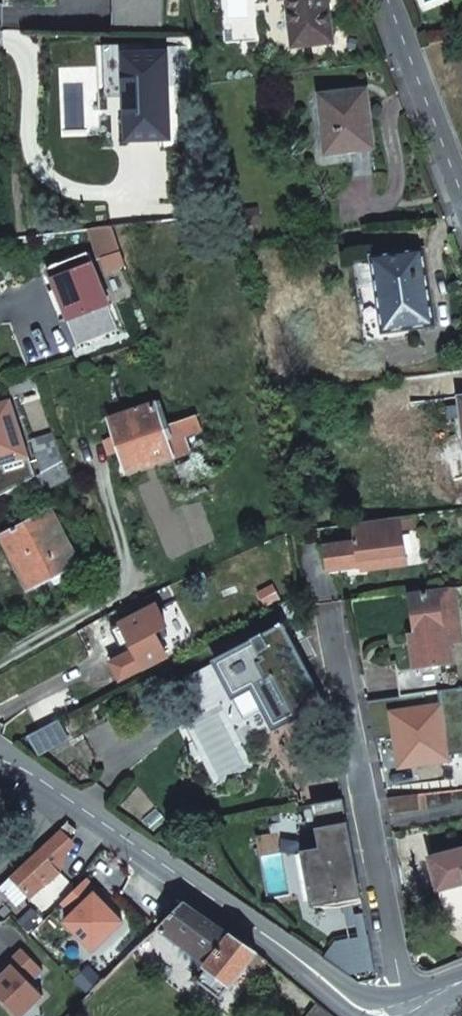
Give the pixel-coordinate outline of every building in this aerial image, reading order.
[(291,46),(331,41),(326,0),(286,0),(291,46)] [(127,140),(169,138),(165,48),(123,50),(127,140)] [(364,90),(319,95),(322,119),(326,119),(331,152),(371,147),(364,90)] [(120,252),(111,227),(88,230),(91,243),(98,241),(99,245),(96,246),(101,257),(120,252)] [(422,250),(371,258),(383,332),(409,329),(433,325),(422,250)] [(67,322),(108,305),(85,254),(45,272),(67,322)] [(383,332),(371,258),(353,261),(367,344),(410,338),(409,329),(383,332)] [(25,456),(8,403),(0,405),(0,464),(25,456)] [(166,442),(184,436),(200,430),(195,416),(168,425),(166,418),(159,421),(153,404),(108,420),(126,472),(171,457),(166,442)] [(44,472),(61,463),(51,433),(34,441),(44,472)] [(189,451),(184,436),(166,442),(171,457),(189,451)] [(44,472),(39,475),(47,489),(70,477),(61,463),(44,472)] [(32,590),(78,567),(49,510),(0,536),(0,539),(14,565),(18,563),(32,590)] [(400,519),(400,520),(401,529),(417,527),(415,516),(400,519)] [(401,529),(400,520),(356,525),(358,540),(355,541),(355,543),(327,547),(329,569),(406,560),(401,529)] [(24,594),(32,590),(18,563),(14,565),(10,567),(24,594)] [(411,595),(416,635),(422,634),(423,645),(412,646),(415,668),(446,664),(453,663),(450,643),(461,641),(461,634),(461,628),(459,628),(454,590),(411,595)] [(158,605),(122,623),(111,628),(124,655),(110,662),(119,680),(167,657),(155,631),(167,625),(158,605)] [(235,698),(253,689),(263,709),(274,730),(324,704),(284,625),(215,660),(235,698)] [(416,635),(411,636),(412,646),(423,645),(422,634),(416,635)] [(415,668),(396,670),(400,697),(450,690),(446,664),(415,668)] [(392,714),(397,746),(406,745),(409,764),(449,758),(441,706),(392,714)] [(55,720),(26,735),(38,754),(65,740),(55,720)] [(406,745),(397,746),(400,766),(409,764),(406,745)] [(421,810),(419,793),(387,797),(390,814),(421,810)] [(337,907),(362,903),(344,799),(315,804),(320,828),(316,829),(319,849),(302,852),(311,906),(336,901),(337,907)] [(10,876),(28,896),(64,864),(76,828),(68,823),(10,876)] [(122,901),(141,874),(103,847),(84,874),(122,901)] [(429,859),(437,890),(461,884),(461,850),(429,859)] [(183,903),(154,930),(161,937),(167,932),(208,965),(197,980),(220,999),(230,986),(231,987),(256,954),(183,903)]
